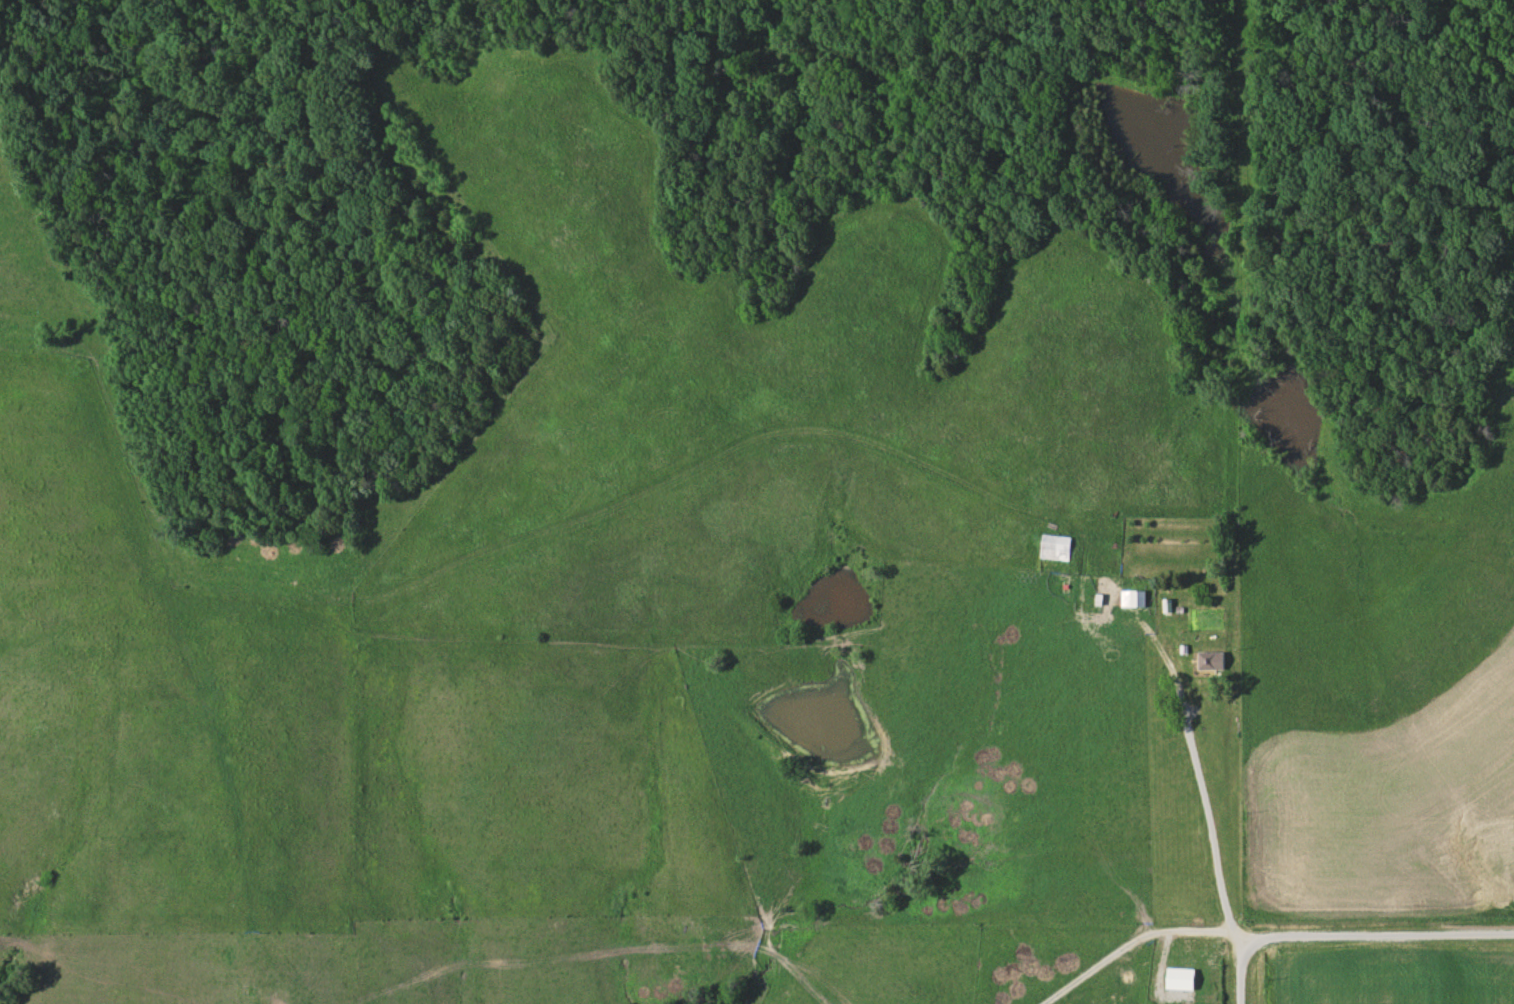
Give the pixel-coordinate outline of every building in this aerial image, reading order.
[(1068,560),(1069,535),(1040,534),(1039,559),(1068,560)] [(1120,606),(1145,606),(1145,590),(1120,590),(1120,606)] [(1225,669),(1225,651),(1195,651),(1195,669),(1225,669)]
